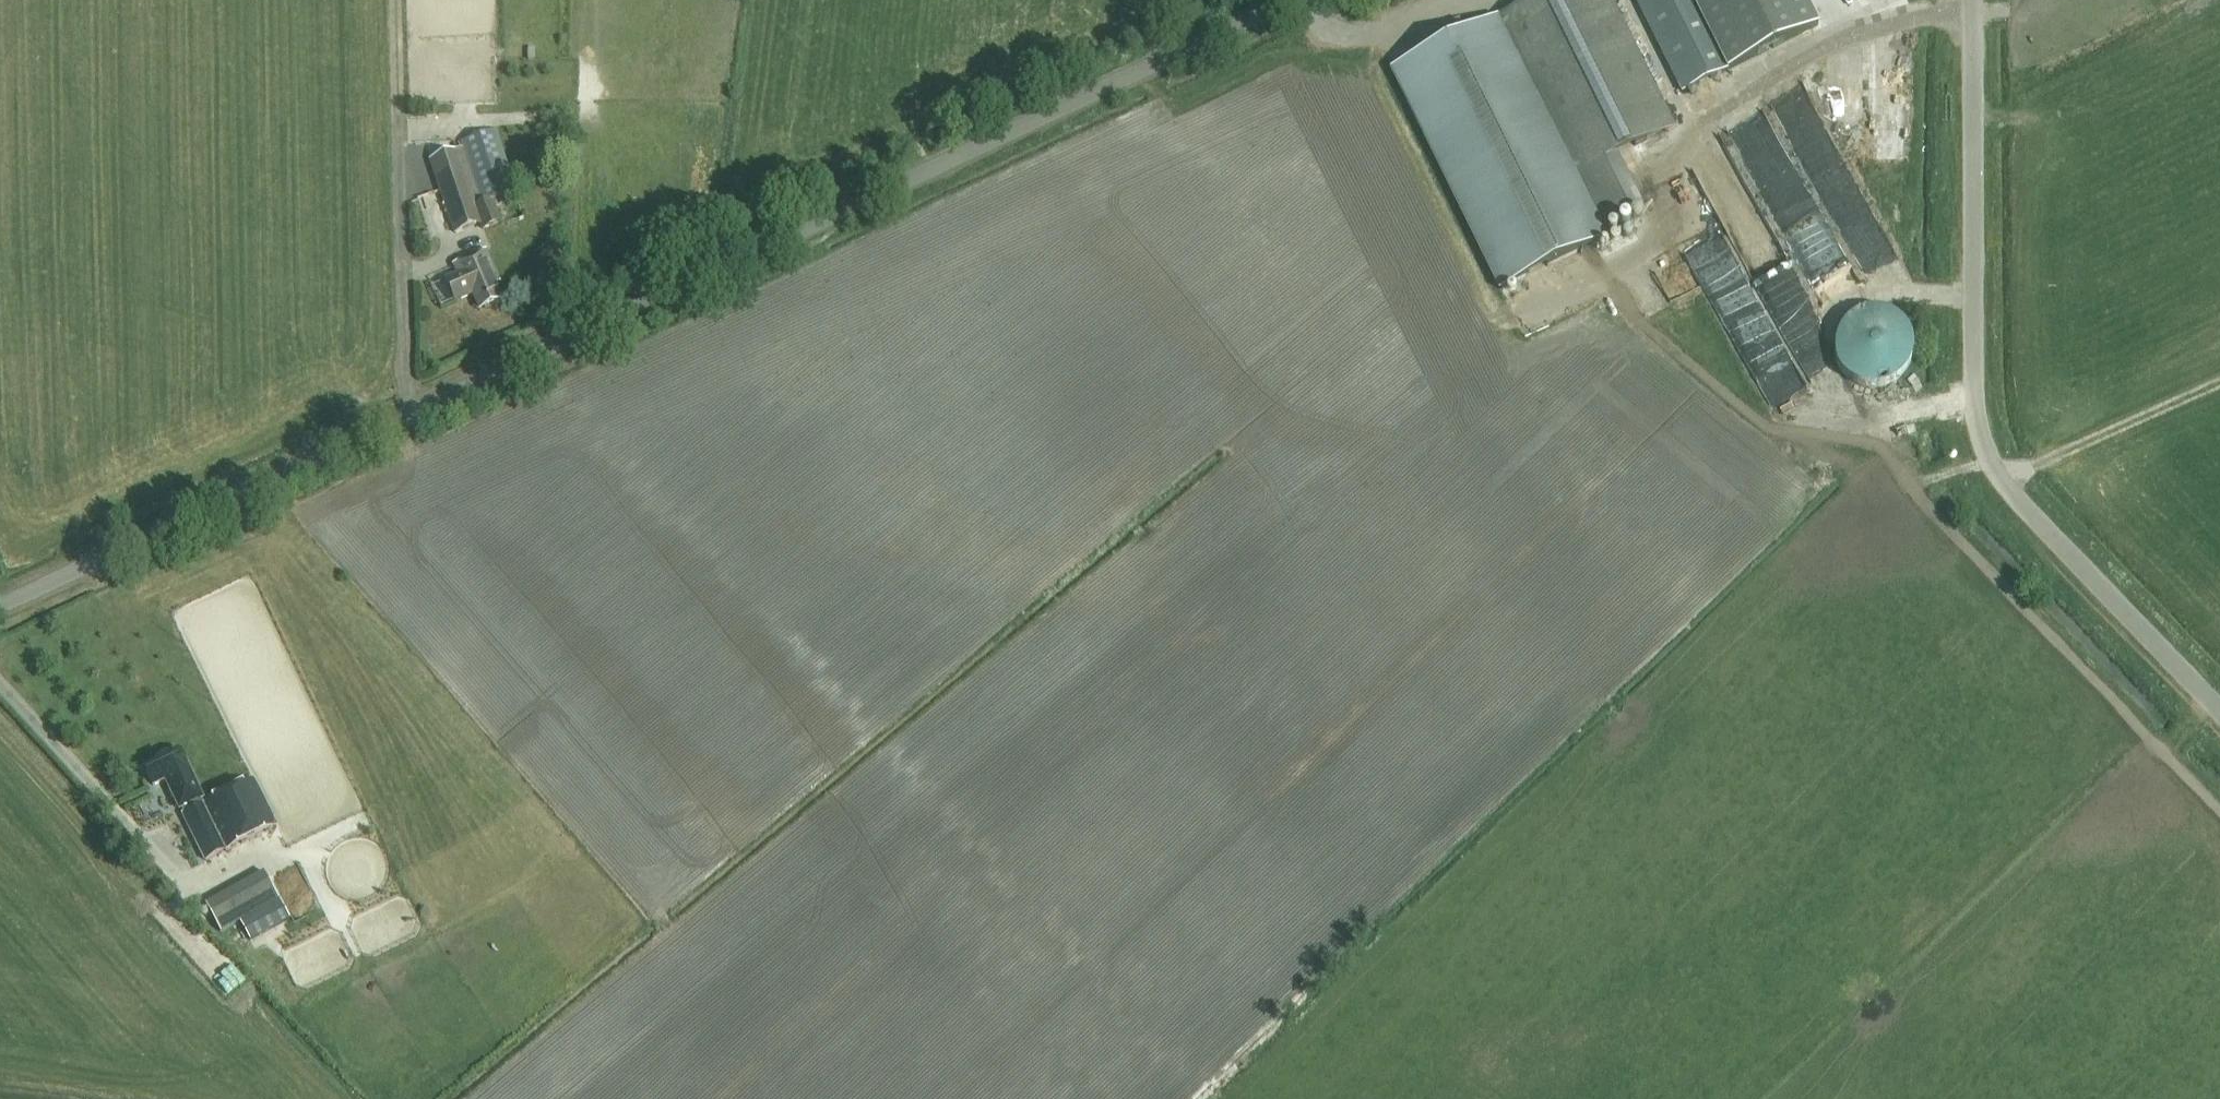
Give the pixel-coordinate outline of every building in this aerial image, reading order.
[(1495,20),(1390,71),(1499,291),(1607,237),(1602,229),(1576,175),(1616,155),(1674,126),(1614,2),(1619,0),(1536,0),(1495,20)] [(1734,67),(1817,26),(1805,0),(1638,0),(1682,92),(1734,67)] [(1781,103),(1841,231),(1869,218),(1866,212),(1856,217),(1849,202),(1862,197),(1812,89),(1781,103)] [(500,222),(493,204),(492,199),(517,192),(496,131),(461,143),(463,149),(430,160),(454,231),(479,222),(481,229),(500,222)] [(1872,265),(1896,253),(1883,225),(1859,236),(1872,265)] [(1698,250),(1779,422),(1821,402),(1783,323),(1822,305),(1810,280),(1764,301),(1733,234),(1698,250)] [(472,294),(478,310),(501,302),(494,285),(500,283),(487,250),(454,264),(458,275),(446,280),(447,280),(448,280),(455,299),(454,300),(455,301),(472,294)] [(1855,381),(1921,384),(1925,315),(1898,314),(1896,342),(1857,339),(1855,381)] [(166,780),(173,794),(206,861),(227,851),(242,843),(276,826),(254,781),(205,805),(187,769),(188,769),(179,751),(144,768),(153,786),(166,780)] [(264,872),(206,905),(221,933),(280,901),(264,872)]
